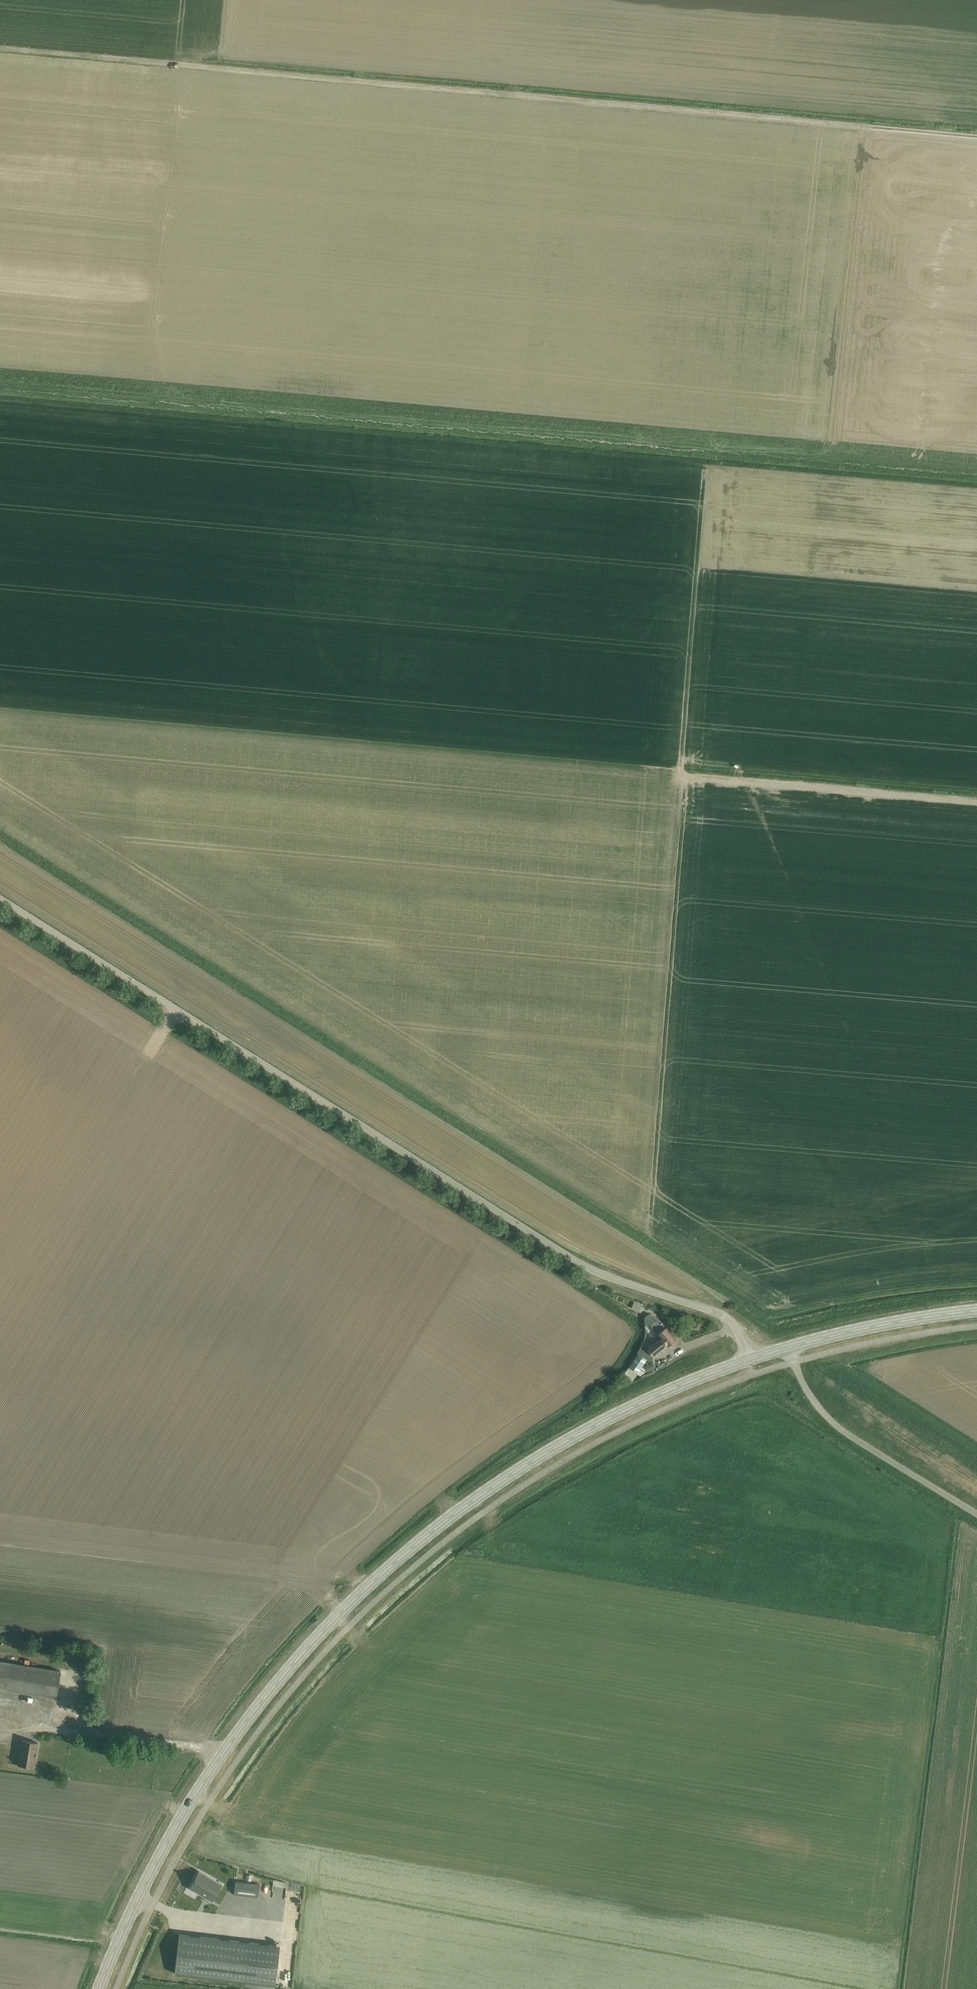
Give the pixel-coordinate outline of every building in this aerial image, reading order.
[(644,1304),(635,1300),(632,1308),(641,1311),(644,1304)] [(643,1344),(638,1353),(639,1354),(647,1359),(650,1361),(655,1357),(677,1338),(668,1327),(663,1323),(658,1319),(653,1316),(650,1314),(649,1314),(647,1316),(645,1317),(645,1322),(646,1325),(652,1324),(656,1329),(659,1333),(655,1336),(657,1340),(648,1348),(643,1344)] [(629,1366),(623,1374),(632,1381),(638,1373),(641,1375),(646,1371),(644,1367),(643,1366),(647,1359),(639,1354),(630,1367),(629,1366)] [(653,1361),(645,1366),(648,1372),(657,1367),(653,1361)] [(7,1690),(56,1698),(60,1671),(11,1663),(0,1662),(0,1689),(7,1690)] [(34,1768),(38,1743),(22,1740),(18,1765),(34,1768)] [(200,1891),(199,1894),(213,1902),(222,1885),(199,1871),(189,1888),(191,1886),(200,1891)] [(274,1880),(273,1886),(286,1888),(287,1883),(274,1880)] [(258,1897),(259,1884),(235,1882),(234,1894),(258,1897)] [(174,1973),(275,1985),(279,1946),(179,1934),(174,1973)]
